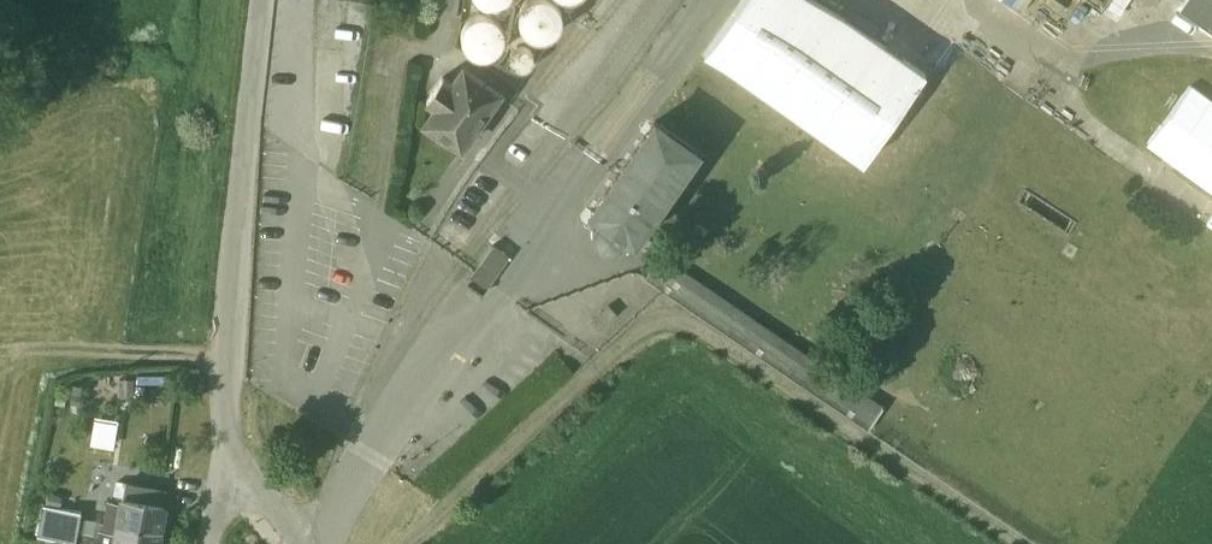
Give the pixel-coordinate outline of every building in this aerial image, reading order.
[(538,24),(566,33),(577,0),(546,0),(538,24)] [(949,69),(843,0),(736,0),(702,52),(883,170),(949,69)] [(1118,48),(1147,0),(1111,0),(1092,32),(1118,48)] [(479,17),(479,49),(506,50),(507,18),(479,17)] [(426,124),(471,154),(511,94),(466,64),(426,124)] [(664,125),(594,220),(638,252),(708,157),(664,125)] [(504,237),(476,282),(492,292),(520,247),(504,237)] [(99,414),(97,441),(119,442),(121,416),(99,414)] [(116,543),(166,543),(172,505),(123,498),(116,543)]
